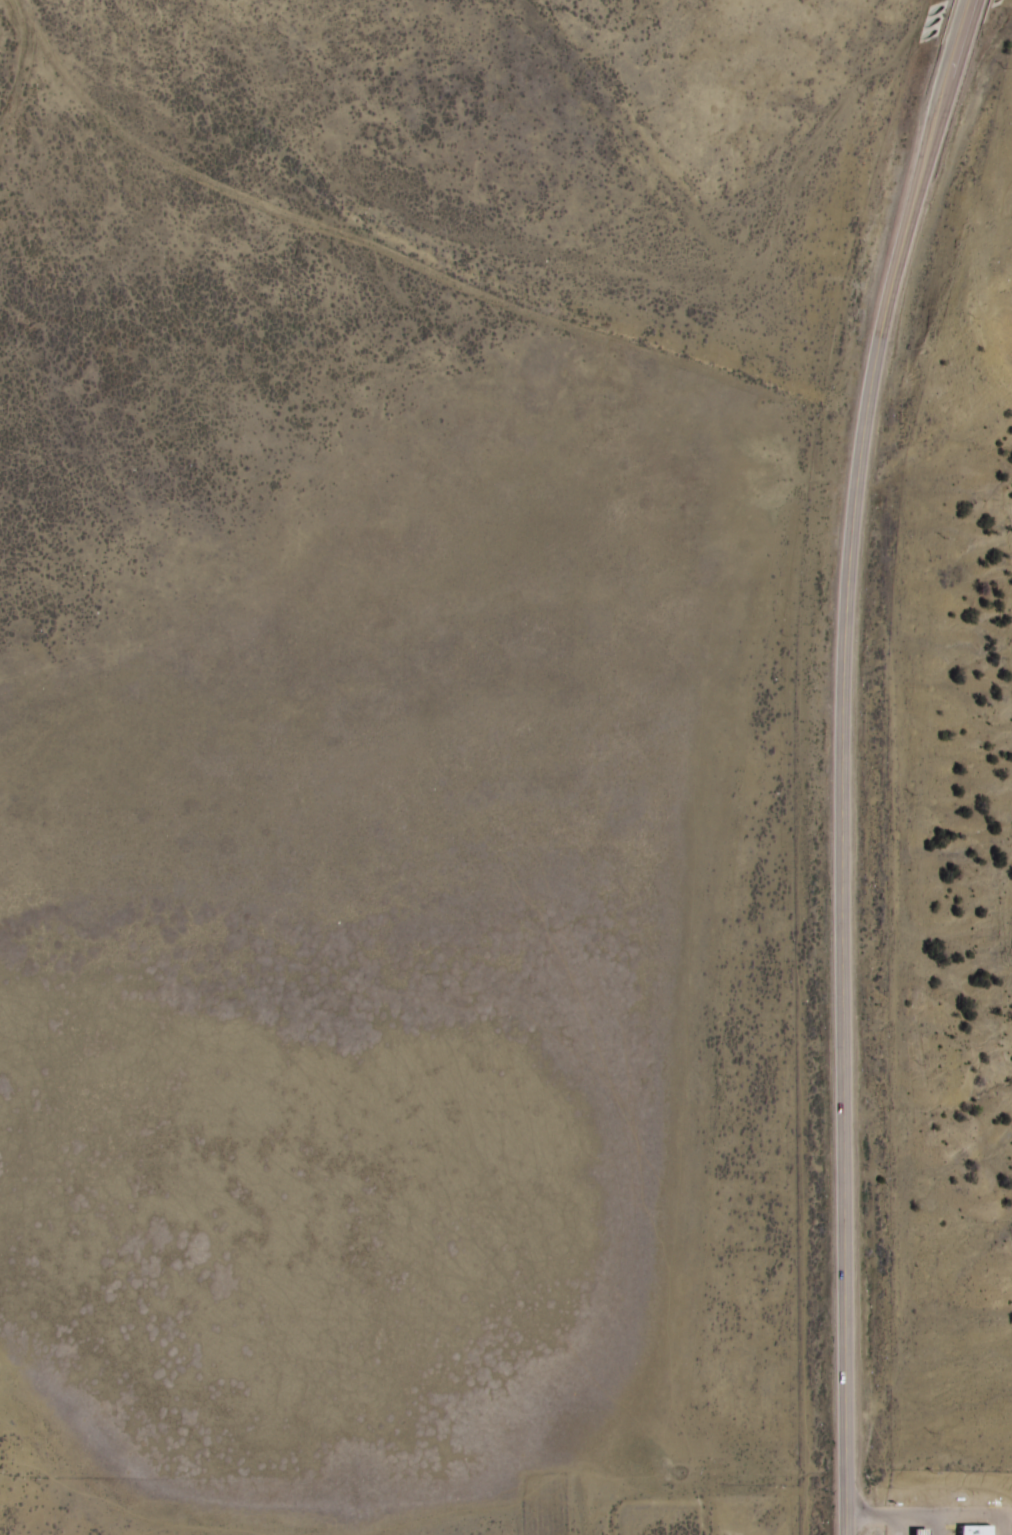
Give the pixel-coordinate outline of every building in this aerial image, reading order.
[(991,1526),(960,1525),(960,1534),(991,1534),(991,1526)]
